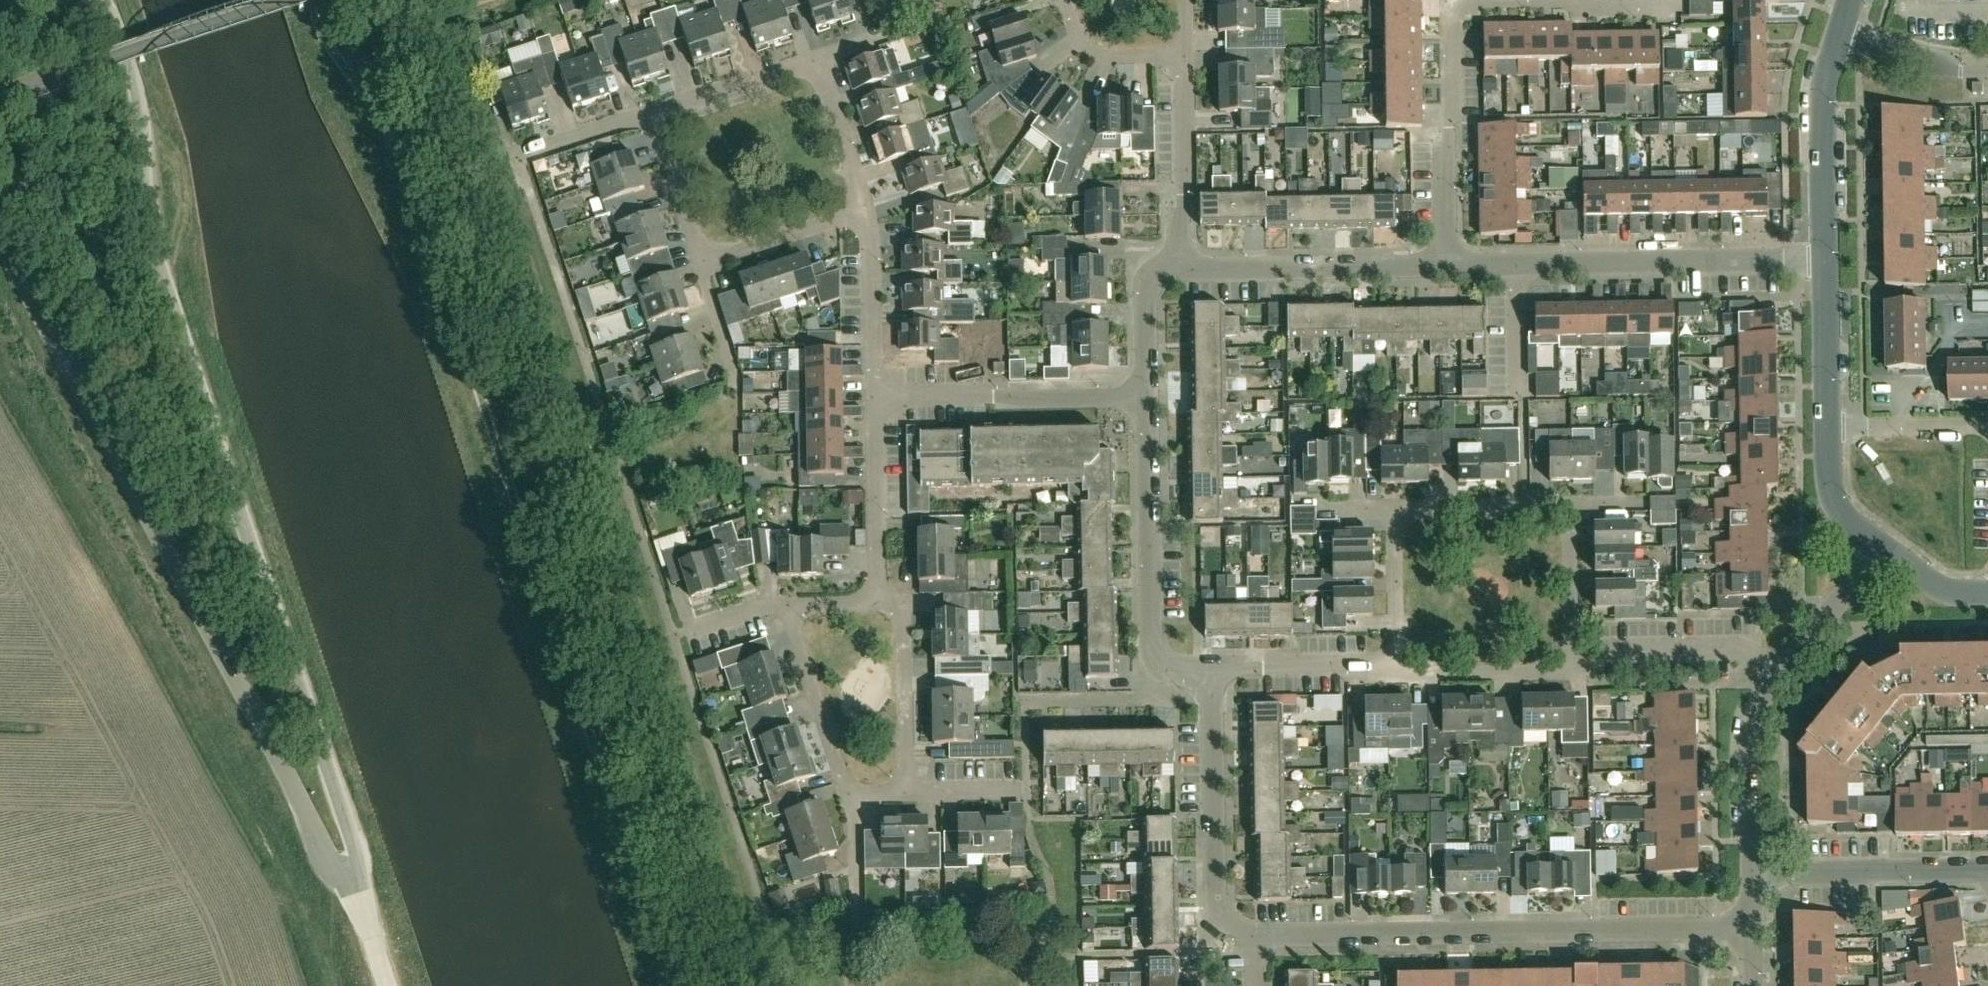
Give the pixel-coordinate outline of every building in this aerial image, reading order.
[(573,0),(560,0),(558,1),(563,14),(576,9),(573,0)] [(760,0),(759,0),(741,6),(757,53),(758,53),(756,47),(774,41),(760,0)] [(774,41),(791,35),(793,41),(794,41),(781,0),(760,0),(774,41)] [(828,0),(807,0),(818,34),(819,33),(817,28),(835,23),(828,0)] [(835,23),(853,17),(854,22),(855,22),(848,0),(828,0),(835,23)] [(1130,16),(1147,11),(1144,0),(1125,0),(1130,16)] [(1218,11),(1253,10),(1253,0),(1218,0),(1218,11)] [(1419,0),(1383,0),(1383,9),(1369,9),(1369,19),(1420,18),(1419,0)] [(1733,26),(1763,26),(1763,4),(1763,3),(1748,3),(1732,3),(1733,26)] [(1688,4),(1689,16),(1711,16),(1711,4),(1713,4),(1688,4)] [(663,11),(665,20),(678,15),(675,7),(663,11)] [(697,15),(711,56),(729,50),(731,56),(732,55),(717,9),(697,15)] [(1247,32),(1248,50),(1274,50),(1285,49),(1285,30),(1265,30),(1264,10),(1253,10),(1218,11),(1218,13),(1213,13),(1214,29),(1219,29),(1219,33),(1247,32)] [(658,37),(670,33),(665,20),(663,11),(650,15),(651,19),(644,22),(647,33),(637,37),(650,77),(668,72),(670,77),(671,76),(658,37)] [(711,56),(697,15),(680,21),(695,68),(696,67),(694,62),(711,56)] [(972,19),(976,32),(986,29),(982,16),(972,19)] [(997,48),(1030,37),(1023,16),(990,27),(997,48)] [(1420,40),(1420,18),(1369,19),(1369,29),(1384,29),(1384,40),(1420,40)] [(620,25),(602,31),(603,36),(613,65),(625,61),(634,88),(633,83),(650,77),(637,37),(625,41),(620,25)] [(1505,26),(1505,61),(1517,61),(1518,76),(1528,75),(1527,25),(1505,26)] [(1527,25),(1528,75),(1538,75),(1538,61),(1549,61),(1548,25),(1527,25)] [(1548,25),(1549,61),(1561,60),(1561,85),(1571,85),(1570,25),(1548,25)] [(1570,25),(1571,85),(1571,86),(1593,86),(1592,36),(1571,36),(1571,25),(1570,25)] [(1505,61),(1505,26),(1483,26),(1484,76),(1495,76),(1495,62),(1505,61)] [(1721,49),(1721,50),(1764,49),(1763,26),(1733,26),(1733,49),(1721,49)] [(1592,36),(1593,86),(1594,86),(1594,71),(1604,71),(1605,106),(1615,105),(1614,35),(1592,36)] [(1614,35),(1615,105),(1626,105),(1625,71),(1636,71),(1636,85),(1636,35),(1614,35)] [(1636,35),(1636,85),(1659,85),(1658,35),(1636,35)] [(595,54),(577,60),(591,100),(608,94),(600,69),(613,65),(603,36),(591,40),(593,49),(595,54)] [(1016,76),(1013,66),(1037,58),(1030,37),(997,48),(977,54),(986,82),(990,81),(999,93),(1019,80),(1016,76)] [(1421,62),(1420,40),(1384,40),(1384,51),(1369,52),(1370,62),(1421,62)] [(1661,42),(1662,51),(1683,51),(1675,50),(1675,42),(1661,42)] [(1764,49),(1721,50),(1722,72),(1764,72),(1764,49)] [(1274,78),(1274,50),(1248,50),(1248,68),(1219,68),(1219,90),(1254,90),(1254,78),(1274,78)] [(555,51),(542,56),(545,64),(558,60),(555,51)] [(1683,51),(1662,51),(1662,74),(1684,73),(1683,51)] [(894,91),(915,84),(911,72),(891,79),(883,54),(849,65),(856,89),(882,81),(886,94),(894,91)] [(542,56),(511,65),(531,121),(548,116),(550,121),(533,68),(545,64),(542,56)] [(591,100),(577,60),(559,66),(572,106),(591,100)] [(1421,83),(1421,62),(1370,62),(1370,73),(1384,73),(1384,84),(1421,83)] [(531,121),(511,65),(508,66),(513,82),(511,82),(507,69),(493,74),(489,76),(487,81),(487,85),(491,98),(501,95),(513,133),(514,132),(513,127),(531,121)] [(1722,72),(1722,95),(1764,94),(1764,72),(1722,72)] [(1032,128),(1060,90),(1043,76),(1028,96),(1023,93),(1026,89),(1019,80),(999,93),(1009,106),(1025,118),(1031,111),(1039,117),(1030,127),(1032,128)] [(1370,105),(1421,105),(1421,83),(1384,84),(1385,95),(1370,95),(1370,105)] [(1331,84),(1321,85),(1321,105),(1331,105),(1331,84)] [(1982,84),(1973,84),(1973,95),(1983,94),(1982,84)] [(1662,87),(1662,97),(1675,96),(1675,87),(1662,87)] [(1270,89),(1254,90),(1219,90),(1220,112),(1241,112),(1241,129),(1271,129),(1270,89)] [(1060,90),(1032,128),(1056,147),(1058,143),(1061,145),(1055,161),(1067,166),(1078,136),(1066,131),(1060,126),(1077,103),(1076,101),(1078,99),(1077,95),(1070,90),(1066,90),(1064,93),(1060,90)] [(886,94),(860,102),(868,126),(898,116),(902,129),(907,128),(927,121),(920,100),(899,106),(894,91),(886,94)] [(1723,118),(1765,118),(1764,94),(1722,95),(1723,118)] [(1086,127),(1082,126),(1078,136),(1067,166),(1080,171),(1087,154),(1089,155),(1090,151),(1120,150),(1120,136),(1119,101),(1115,101),(1115,98),(1112,95),(1103,96),(1100,99),(1100,102),(1097,102),(1097,127),(1086,127)] [(1141,130),(1141,101),(1119,101),(1120,136),(1130,136),(1130,148),(1136,153),(1154,153),(1153,130),(1141,130)] [(1385,128),(1398,128),(1422,127),(1421,105),(1370,105),(1371,116),(1385,115),(1385,128)] [(1884,134),(1924,134),(1924,121),(1935,121),(1935,108),(1883,109),(1884,134)] [(1719,136),(1733,135),(1732,122),(1719,123),(1719,136)] [(1741,135),(1741,122),(1732,122),(1733,135),(1741,135)] [(1749,122),(1741,122),(1741,135),(1749,135),(1749,122)] [(1673,136),(1687,136),(1687,123),(1673,123),(1673,136)] [(1696,123),(1687,123),(1687,136),(1696,136),(1696,123)] [(1719,123),(1703,123),(1696,123),(1696,136),(1719,136),(1719,123)] [(1604,137),(1604,124),(1596,125),(1596,138),(1604,137)] [(1612,137),(1612,124),(1604,124),(1604,137),(1612,137)] [(1650,136),(1650,124),(1641,124),(1641,137),(1650,136)] [(1478,127),(1478,149),(1514,148),(1514,137),(1529,137),(1529,126),(1478,127)] [(902,129),(872,139),(879,163),(910,154),(914,166),(937,159),(930,137),(912,143),(907,128),(902,129)] [(974,132),(958,138),(962,150),(978,144),(974,132)] [(1383,133),(1383,149),(1393,149),(1393,133),(1393,132),(1383,132),(1383,133)] [(1884,160),(1936,159),(1935,148),(1924,148),(1924,134),(1884,134),(1884,160)] [(616,156),(612,145),(586,154),(596,183),(637,170),(631,151),(616,156)] [(1478,149),(1478,170),(1529,170),(1529,159),(1514,159),(1514,148),(1478,149)] [(1606,186),(1605,186),(1606,216),(1628,216),(1628,185),(1616,185),(1615,157),(1605,157),(1606,186)] [(939,158),(937,159),(914,166),(903,169),(911,194),(943,184),(947,196),(970,189),(964,167),(944,173),(939,158)] [(1936,159),(1884,160),(1885,185),(1925,184),(1925,171),(1946,170),(1946,159),(1936,159)] [(1014,189),(1023,176),(1013,169),(1004,183),(1014,189)] [(643,189),(637,170),(596,183),(601,199),(606,214),(611,213),(632,206),(628,194),(633,192),(643,189)] [(1529,170),(1478,170),(1479,192),(1515,192),(1530,191),(1529,170)] [(1577,171),(1561,171),(1561,189),(1577,189),(1577,171)] [(1697,214),(1720,214),(1720,184),(1707,184),(1707,171),(1697,171),(1697,172),(1696,172),(1697,214)] [(1651,173),(1651,185),(1651,215),(1674,215),(1674,172),(1651,173)] [(1696,172),(1674,172),(1674,215),(1697,214),(1696,172)] [(1628,216),(1639,216),(1651,215),(1651,185),(1639,185),(1639,173),(1629,173),(1629,185),(1628,185),(1628,216)] [(1222,226),(1221,177),(1211,178),(1211,193),(1199,193),(1199,226),(1222,226)] [(1221,177),(1222,226),(1243,225),(1243,193),(1230,193),(1230,177),(1221,177)] [(1243,193),(1243,225),(1264,225),(1264,229),(1265,229),(1263,177),(1254,177),(1254,192),(1243,193)] [(1263,177),(1265,229),(1287,229),(1285,197),(1273,197),(1273,181),(1264,181),(1264,177),(1263,177)] [(1583,216),(1606,216),(1605,186),(1604,186),(1604,177),(1584,177),(1585,186),(1582,186),(1583,216)] [(1372,196),(1373,228),(1395,227),(1394,179),(1384,179),(1384,195),(1372,196)] [(1330,228),(1329,196),(1317,196),(1316,180),(1307,181),(1308,229),(1330,228)] [(1329,196),(1330,228),(1351,228),(1350,180),(1341,180),(1341,196),(1329,196)] [(1373,228),(1372,196),(1360,196),(1360,180),(1350,180),(1351,228),(1373,228)] [(1308,229),(1307,181),(1297,181),(1298,197),(1285,197),(1287,229),(1308,229)] [(1073,204),(1073,216),(1119,215),(1119,194),(1096,194),(1096,183),(1054,184),(1054,196),(1084,196),(1084,203),(1073,204)] [(1742,183),(1720,184),(1720,214),(1743,214),(1742,183)] [(1766,183),(1742,183),(1743,214),(1752,214),(1752,218),(1767,217),(1766,183)] [(1885,211),(1937,210),(1936,198),(1925,198),(1925,184),(1885,185),(1885,211)] [(1479,192),(1479,214),(1530,213),(1530,202),(1515,202),(1515,192),(1479,192)] [(617,231),(621,244),(663,231),(656,211),(646,215),(641,216),(637,204),(632,206),(611,213),(617,231)] [(948,246),(974,246),(973,222),(952,222),(952,206),(916,207),(917,234),(948,233),(948,246)] [(1886,236),(1926,235),(1925,222),(1937,222),(1937,210),(1885,211),(1886,236)] [(1577,212),(1559,212),(1560,238),(1578,238),(1577,212)] [(1530,213),(1479,214),(1480,236),(1516,235),(1516,224),(1530,224),(1530,213)] [(1119,215),(1073,216),(1073,217),(1084,217),(1085,238),(1120,238),(1119,215)] [(639,271),(635,258),(668,248),(663,231),(621,244),(631,273),(639,271)] [(1524,245),(1541,245),(1541,234),(1524,235),(1524,245)] [(1886,261),(1937,260),(1937,249),(1926,249),(1926,235),(1886,236),(1886,261)] [(1033,250),(1042,250),(1067,249),(1067,237),(1033,238),(1033,250)] [(938,273),(938,285),(942,285),(962,285),(962,262),(941,262),(941,246),(904,247),(905,273),(938,273)] [(1055,262),(1056,282),(1107,281),(1106,259),(1067,260),(1067,249),(1042,250),(1042,262),(1055,262)] [(782,262),(793,295),(805,291),(808,300),(818,297),(820,305),(840,299),(839,270),(813,279),(805,255),(782,262)] [(1887,287),(1927,286),(1926,272),(1938,272),(1937,260),(1886,261),(1887,287)] [(759,270),(773,312),(784,308),(781,299),(793,295),(782,262),(759,270)] [(638,295),(641,304),(682,291),(676,272),(650,281),(646,269),(639,271),(631,273),(632,278),(623,281),(621,285),(625,299),(638,295)] [(773,312),(759,270),(739,277),(743,287),(717,296),(728,327),(773,312)] [(1700,280),(1702,300),(1711,299),(1710,279),(1700,280)] [(1107,281),(1056,282),(1056,303),(1042,303),(1043,315),(1068,314),(1068,304),(1107,303),(1107,281)] [(938,285),(905,286),(906,311),(939,310),(939,324),(964,323),(963,300),(942,300),(942,285),(938,285)] [(587,288),(575,292),(578,302),(590,298),(587,288)] [(1987,314),(1987,290),(1973,291),(1974,314),(1987,314)] [(659,331),(655,320),(688,309),(682,291),(641,304),(650,334),(654,332),(659,331)] [(1886,302),(1887,329),(1886,330),(1885,332),(1884,333),(1884,335),(1884,337),(1885,338),(1885,340),(1886,342),(1887,343),(1887,372),(1889,372),(1889,370),(1925,369),(1925,372),(1926,372),(1925,301),(1924,301),(1924,304),(1888,305),(1888,302),(1886,302)] [(1751,302),(1731,303),(1731,315),(1751,314),(1751,302)] [(1190,305),(1190,327),(1239,327),(1239,317),(1223,317),(1223,304),(1190,305)] [(1281,327),(1281,326),(1280,304),(1268,304),(1268,327),(1281,327)] [(1331,337),(1329,304),(1308,305),(1309,353),(1319,353),(1318,337),(1331,337)] [(1352,357),(1351,304),(1329,304),(1331,337),(1343,337),(1343,352),(1352,352),(1352,357)] [(1374,341),(1372,308),(1351,309),(1351,304),(1352,357),(1374,357),(1374,341)] [(1308,305),(1286,305),(1287,338),(1299,337),(1299,353),(1309,353),(1308,305)] [(1648,336),(1648,305),(1625,306),(1626,336),(1626,347),(1649,347),(1648,336)] [(1649,305),(1648,305),(1648,336),(1673,335),(1672,305),(1649,305)] [(1557,307),(1557,345),(1558,345),(1559,349),(1580,349),(1580,306),(1557,307)] [(1603,348),(1603,306),(1580,306),(1580,349),(1603,348)] [(1626,336),(1625,306),(1603,306),(1603,348),(1626,348),(1626,347),(1626,336)] [(1439,356),(1438,307),(1416,308),(1417,340),(1429,340),(1429,356),(1439,356)] [(1460,340),(1459,307),(1438,307),(1439,356),(1448,356),(1448,340),(1460,340)] [(1459,307),(1460,340),(1472,339),(1473,356),(1482,355),(1482,307),(1459,307)] [(1528,346),(1557,345),(1557,307),(1534,307),(1535,334),(1528,334),(1528,346)] [(1395,356),(1394,308),(1372,308),(1374,341),(1386,341),(1386,357),(1395,356)] [(1417,340),(1416,308),(1394,308),(1395,356),(1405,356),(1405,340),(1417,340)] [(1060,327),(1061,348),(1108,347),(1107,325),(1068,326),(1068,314),(1043,315),(1043,328),(1060,327)] [(1738,337),(1774,337),(1774,314),(1751,314),(1731,315),(1724,315),(1724,326),(1738,326),(1738,337)] [(938,324),(901,324),(901,351),(934,350),(935,362),(960,362),(960,339),(938,339),(938,324)] [(1239,327),(1190,327),(1190,349),(1223,349),(1223,337),(1239,336),(1239,327)] [(835,331),(807,332),(808,346),(835,345),(835,331)] [(656,366),(696,353),(690,335),(658,345),(654,332),(650,334),(630,340),(638,362),(653,357),(656,366)] [(1775,358),(1774,337),(1738,337),(1739,348),(1724,348),(1724,359),(1775,358)] [(1108,369),(1108,347),(1061,348),(1063,348),(1064,360),(1051,360),(1051,368),(1044,368),(1044,381),(1069,380),(1069,368),(1073,368),(1073,370),(1108,369)] [(751,360),(750,348),(738,348),(738,360),(751,360)] [(1190,349),(1191,370),(1239,370),(1239,361),(1223,361),(1223,349),(1190,349)] [(790,373),(806,372),(840,372),(840,366),(840,350),(789,351),(790,373)] [(677,380),(702,371),(696,353),(656,366),(658,375),(642,380),(649,401),(681,391),(677,380)] [(1775,380),(1775,358),(1724,359),(1725,369),(1739,369),(1739,380),(1775,380)] [(1947,363),(1947,365),(1950,364),(1950,401),(1948,401),(1948,402),(1974,401),(1976,402),(1978,403),(1980,404),(1982,404),(1984,404),(1986,404),(1987,403),(1987,363),(1947,363)] [(1004,364),(994,364),(994,374),(1004,374),(1004,364)] [(860,365),(850,366),(850,376),(860,376),(860,365)] [(850,366),(840,366),(840,372),(806,372),(806,393),(841,392),(841,376),(850,376),(850,366)] [(1191,370),(1191,392),(1224,392),(1224,380),(1240,380),(1239,370),(1191,370)] [(1460,373),(1461,397),(1485,397),(1485,372),(1460,373)] [(1535,385),(1558,385),(1558,373),(1535,374),(1535,385)] [(1775,401),(1775,380),(1739,380),(1739,391),(1725,391),(1725,402),(1775,401)] [(1642,382),(1642,395),(1650,395),(1649,382),(1642,382)] [(1658,382),(1649,382),(1650,395),(1658,395),(1658,382)] [(1596,396),(1604,396),(1604,383),(1596,383),(1596,396)] [(1604,396),(1613,396),(1612,383),(1604,383),(1604,396)] [(1558,385),(1535,385),(1535,397),(1558,397),(1558,385)] [(1254,391),(1254,400),(1286,401),(1287,392),(1254,391)] [(789,413),(807,413),(841,413),(841,406),(841,392),(806,393),(789,393),(789,413)] [(1187,413),(1187,414),(1240,413),(1240,404),(1224,404),(1224,392),(1191,392),(1191,413),(1187,413)] [(1740,424),(1776,423),(1775,401),(1725,402),(1725,412),(1740,412),(1740,424)] [(850,406),(841,406),(841,413),(807,413),(807,434),(842,433),(841,417),(851,417),(850,406)] [(861,406),(850,406),(851,417),(861,417),(861,406)] [(1187,414),(1187,435),(1220,435),(1219,423),(1235,423),(1235,414),(1240,414),(1240,413),(1187,414)] [(1692,423),(1679,423),(1679,437),(1692,437),(1692,423)] [(1776,445),(1776,423),(1740,424),(1740,434),(1726,435),(1726,446),(1776,445)] [(1648,442),(1648,438),(1632,438),(1632,426),(1612,427),(1612,431),(1612,452),(1613,452),(1624,452),(1624,477),(1647,476),(1648,442)] [(1072,505),(1114,504),(1113,452),(1107,452),(1107,449),(1101,443),(1097,443),(1097,428),(905,431),(907,514),(928,514),(928,488),(1067,486),(1067,500),(1072,505)] [(1328,446),(1328,481),(1350,480),(1350,456),(1364,456),(1364,449),(1364,437),(1364,430),(1340,430),(1340,442),(1326,442),(1326,446),(1328,446)] [(1503,443),(1518,443),(1518,430),(1480,431),(1480,482),(1504,482),(1503,443)] [(1403,432),(1403,448),(1403,483),(1427,483),(1426,444),(1442,444),(1442,431),(1403,432)] [(1480,482),(1480,431),(1442,431),(1442,444),(1456,444),(1457,483),(1480,482)] [(1548,481),(1571,481),(1570,431),(1534,432),(1534,442),(1548,441),(1548,481)] [(1612,431),(1570,431),(1571,481),(1593,481),(1593,452),(1612,452),(1612,431)] [(798,434),(798,454),(842,454),(842,447),(842,433),(807,434),(798,434)] [(1220,435),(1187,435),(1187,457),(1235,457),(1235,447),(1220,447),(1220,435)] [(1364,449),(1379,449),(1380,484),(1403,483),(1403,448),(1380,449),(1380,436),(1364,437),(1364,449)] [(1671,441),(1648,442),(1647,476),(1648,480),(1657,480),(1657,486),(1661,490),(1671,490),(1671,441)] [(1776,466),(1776,445),(1726,446),(1726,455),(1740,455),(1741,467),(1776,466)] [(1306,485),(1328,485),(1328,481),(1328,446),(1326,446),(1303,447),(1303,460),(1293,461),(1294,493),(1306,493),(1306,485)] [(842,454),(798,454),(799,487),(835,486),(835,474),(843,474),(842,458),(851,458),(851,447),(842,447),(842,454)] [(861,447),(851,447),(851,458),(861,458),(861,447)] [(1187,457),(1187,478),(1220,478),(1220,466),(1236,466),(1235,457),(1187,457)] [(1777,488),(1776,466),(1741,467),(1741,478),(1726,478),(1727,489),(1729,489),(1765,489),(1777,488)] [(1187,478),(1188,500),(1236,500),(1236,490),(1220,491),(1220,478),(1187,478)] [(1766,510),(1765,489),(1729,489),(1730,500),(1715,500),(1715,511),(1766,510)] [(1649,498),(1650,512),(1675,512),(1674,497),(1649,498)] [(1221,522),(1220,510),(1236,510),(1236,500),(1188,500),(1188,522),(1221,522)] [(1114,504),(1072,505),(1073,506),(1076,506),(1076,517),(1061,517),(1061,527),(1109,526),(1109,505),(1114,505),(1114,504)] [(1290,522),(1315,521),(1315,507),(1289,507),(1290,522)] [(1766,532),(1766,510),(1715,511),(1716,521),(1730,521),(1730,532),(1766,532)] [(1675,512),(1650,512),(1650,526),(1675,525),(1675,512)] [(918,557),(952,557),(952,531),(964,531),(964,517),(942,518),(942,530),(918,530),(918,557)] [(1290,522),(1290,535),(1315,535),(1315,521),(1290,522)] [(713,541),(699,546),(713,590),(736,583),(732,568),(739,566),(741,570),(753,565),(750,540),(737,541),(730,522),(709,529),(713,541)] [(1594,548),(1632,548),(1632,534),(1640,534),(1640,524),(1594,525),(1594,548)] [(820,540),(798,540),(799,576),(821,575),(821,555),(847,555),(847,525),(820,526),(820,540)] [(1109,526),(1061,527),(1061,536),(1077,536),(1077,548),(1109,547),(1109,526)] [(749,533),(750,540),(753,565),(767,564),(767,562),(776,562),(777,576),(799,576),(798,540),(789,540),(787,531),(764,531),(763,531),(749,533)] [(1766,553),(1766,532),(1730,532),(1730,543),(1716,543),(1716,554),(1766,553)] [(1371,533),(1330,533),(1323,533),(1323,542),(1331,542),(1331,557),(1371,556),(1371,533)] [(691,597),(713,590),(699,546),(698,546),(702,556),(692,559),(687,545),(662,553),(669,577),(683,573),(691,597)] [(1109,547),(1077,548),(1077,560),(1062,561),(1062,570),(1110,569),(1109,547)] [(1632,548),(1594,548),(1595,572),(1619,572),(1619,584),(1644,584),(1644,582),(1657,582),(1657,564),(1653,561),(1632,561),(1632,548)] [(1767,575),(1766,553),(1716,554),(1716,564),(1731,564),(1731,575),(1767,575)] [(1322,592),(1347,591),(1347,581),(1372,581),(1371,556),(1331,557),(1331,571),(1321,571),(1322,592)] [(942,594),(966,594),(966,581),(952,581),(952,557),(918,557),(918,583),(942,583),(942,594)] [(1110,569),(1062,570),(1062,580),(1077,579),(1077,591),(1115,590),(1115,589),(1110,590),(1110,569)] [(1767,597),(1767,575),(1731,575),(1716,576),(1717,597),(1721,597),(1721,610),(1751,609),(1746,609),(1746,597),(1767,597)] [(1294,592),(1314,592),(1314,579),(1294,579),(1294,592)] [(1644,584),(1619,584),(1595,585),(1595,608),(1620,608),(1620,621),(1645,620),(1645,598),(1644,584)] [(1269,636),(1268,587),(1259,588),(1259,604),(1247,604),(1248,636),(1269,636)] [(1268,587),(1269,636),(1291,635),(1291,603),(1278,604),(1278,587),(1268,587)] [(1226,636),(1225,588),(1216,588),(1216,605),(1204,605),(1204,637),(1226,636)] [(1248,636),(1247,604),(1235,604),(1235,588),(1225,588),(1226,636),(1248,636)] [(1115,590),(1077,591),(1083,591),(1083,604),(1067,604),(1067,613),(1115,612),(1115,590)] [(1372,591),(1347,591),(1322,592),(1322,628),(1346,628),(1346,616),(1372,616),(1372,591)] [(1051,595),(1028,595),(1029,610),(1051,609),(1051,595)] [(932,636),(966,636),(965,613),(982,613),(982,598),(969,598),(969,612),(932,612),(932,636)] [(1115,612),(1067,613),(1068,623),(1083,622),(1084,634),(1116,633),(1115,612)] [(1302,625),(1303,633),(1322,633),(1321,624),(1302,625)] [(1116,633),(1084,634),(1084,646),(1068,647),(1068,656),(1116,655),(1116,633)] [(958,677),(987,677),(988,677),(990,677),(989,658),(978,658),(978,636),(966,636),(932,636),(933,659),(949,659),(949,665),(945,665),(945,677),(958,676),(958,677)] [(746,686),(779,676),(772,653),(748,661),(743,646),(716,654),(721,670),(727,668),(734,690),(746,686)] [(1861,771),(1865,766),(1850,754),(1862,740),(1873,749),(1889,729),(1878,720),(1890,707),(1901,716),(1907,708),(1918,708),(1917,694),(1936,694),(1936,708),(1961,707),(1960,693),(1979,693),(1979,707),(1987,707),(1987,652),(1880,653),(1864,672),(1812,738),(1801,751),(1809,757),(1809,759),(1861,771)] [(1116,677),(1116,655),(1068,656),(1069,692),(1113,691),(1112,677),(1116,677)] [(748,727),(758,724),(756,715),(753,709),(787,698),(779,676),(746,686),(753,708),(741,712),(745,728),(748,727)] [(988,692),(988,677),(987,677),(958,677),(959,692),(933,692),(934,718),(972,717),(972,701),(979,701),(985,696),(985,692),(988,692)] [(1643,720),(1694,719),(1694,694),(1654,695),(1654,709),(1642,709),(1643,720)] [(1573,696),(1549,697),(1549,732),(1561,731),(1561,745),(1588,744),(1588,720),(1574,720),(1573,696)] [(1508,724),(1508,746),(1508,749),(1523,748),(1523,732),(1549,732),(1549,697),(1521,697),(1522,724),(1508,724)] [(1469,742),(1468,698),(1441,699),(1442,721),(1427,722),(1428,766),(1438,766),(1443,760),(1443,749),(1450,749),(1455,744),(1455,733),(1468,733),(1468,742),(1469,742)] [(1493,698),(1468,698),(1469,742),(1480,742),(1480,751),(1494,751),(1494,746),(1508,746),(1508,724),(1508,722),(1494,722),(1493,698)] [(1389,748),(1389,736),(1410,735),(1410,748),(1423,747),(1423,724),(1410,724),(1410,699),(1388,700),(1389,748)] [(1389,748),(1388,700),(1365,700),(1365,724),(1354,725),(1355,747),(1349,748),(1349,762),(1360,762),(1360,748),(1389,748)] [(1298,714),(1298,705),(1249,706),(1250,727),(1282,727),(1282,714),(1298,714)] [(1004,758),(1004,742),(985,742),(985,739),(979,733),(973,733),(972,717),(934,718),(934,744),(960,744),(960,759),(1004,758)] [(770,762),(804,751),(796,725),(775,732),(771,719),(758,724),(748,727),(761,765),(770,762)] [(1695,744),(1694,719),(1643,720),(1643,721),(1633,721),(1633,731),(1655,730),(1655,745),(1695,744)] [(1299,748),(1298,738),(1282,739),(1282,727),(1250,727),(1250,749),(1299,748)] [(1143,775),(1152,775),(1151,730),(1130,731),(1130,764),(1143,764),(1143,775)] [(1151,730),(1152,775),(1162,775),(1162,763),(1173,763),(1172,730),(1151,730)] [(1057,776),(1066,776),(1066,731),(1044,732),(1045,765),(1057,765),(1057,776)] [(1076,765),(1087,765),(1087,731),(1066,731),(1066,776),(1076,776),(1076,765)] [(1100,776),(1109,776),(1108,731),(1087,731),(1087,765),(1100,765),(1100,776)] [(1109,776),(1119,775),(1119,764),(1130,764),(1130,731),(1108,731),(1109,776)] [(1947,746),(1947,737),(1927,738),(1927,747),(1947,746)] [(1971,746),(1972,746),(1972,737),(1947,737),(1947,746),(1971,746)] [(1972,737),(1972,746),(1987,746),(1987,737),(1972,737)] [(1695,769),(1695,744),(1655,745),(1655,758),(1644,759),(1644,770),(1695,769)] [(1299,757),(1299,748),(1250,749),(1251,771),(1283,770),(1283,758),(1299,757)] [(764,805),(765,806),(792,797),(801,794),(798,786),(795,785),(797,781),(817,775),(811,758),(807,759),(804,751),(770,762),(775,777),(764,780),(772,802),(764,805)] [(1809,798),(1849,798),(1849,784),(1861,783),(1861,771),(1809,759),(1809,798)] [(1696,794),(1695,769),(1644,770),(1644,782),(1655,782),(1656,795),(1696,794)] [(1251,771),(1251,793),(1299,792),(1299,782),(1283,782),(1283,770),(1251,771)] [(1934,774),(1923,774),(1923,784),(1922,784),(1923,836),(1948,835),(1948,795),(1934,795),(1934,774)] [(1948,795),(1948,835),(1974,835),(1973,783),(1972,783),(1972,777),(1961,777),(1961,795),(1948,795)] [(1974,835),(1987,834),(1987,794),(1984,794),(1984,783),(1973,783),(1974,835)] [(1910,789),(1897,790),(1898,836),(1923,836),(1922,784),(1910,784),(1910,789)] [(1300,801),(1299,792),(1251,793),(1251,814),(1283,814),(1283,801),(1300,801)] [(1696,794),(1656,795),(1656,809),(1645,809),(1645,820),(1696,819),(1696,794)] [(797,810),(792,797),(765,806),(767,814),(772,812),(774,818),(787,814),(794,837),(828,826),(820,802),(797,810)] [(1865,798),(1849,798),(1809,798),(1810,824),(1838,823),(1855,823),(1860,823),(1860,812),(1865,812),(1865,798)] [(1305,834),(1300,834),(1300,825),(1284,826),(1283,814),(1251,814),(1252,836),(1305,835),(1305,834)] [(1307,834),(1352,835),(1352,823),(1333,823),(1333,816),(1307,816),(1307,834)] [(959,869),(959,856),(986,856),(986,817),(958,818),(958,843),(944,843),(945,869),(959,869)] [(1010,841),(1010,817),(986,817),(986,856),(1010,855),(1010,868),(1025,868),(1024,841),(1010,841)] [(941,870),(940,853),(928,854),(927,818),(905,819),(906,870),(941,870)] [(881,851),(864,851),(865,867),(882,866),(881,854),(905,854),(905,870),(906,870),(905,819),(880,819),(881,851)] [(1128,842),(1175,841),(1175,819),(1142,820),(1143,831),(1128,831),(1128,842)] [(1697,844),(1696,819),(1645,820),(1645,832),(1656,831),(1656,845),(1697,844)] [(1855,823),(1838,823),(1838,832),(1856,832),(1855,823)] [(794,837),(799,852),(785,856),(794,882),(817,875),(812,860),(836,852),(828,826),(794,837)] [(1499,844),(1496,844),(1496,853),(1510,853),(1510,826),(1498,826),(1499,844)] [(1289,844),(1305,844),(1305,835),(1252,836),(1252,837),(1256,837),(1257,858),(1289,858),(1289,844)] [(1175,841),(1128,842),(1129,850),(1143,850),(1143,863),(1176,862),(1175,841)] [(1471,894),(1471,859),(1445,859),(1445,844),(1430,845),(1430,867),(1444,867),(1444,894),(1471,894)] [(1698,869),(1697,844),(1656,845),(1657,861),(1646,861),(1646,870),(1698,869)] [(1550,865),(1551,893),(1574,892),(1574,878),(1586,878),(1585,869),(1590,869),(1590,852),(1550,853),(1550,865)] [(1551,893),(1550,865),(1536,865),(1536,853),(1514,853),(1515,879),(1527,879),(1527,893),(1551,893)] [(1376,861),(1376,855),(1350,856),(1351,895),(1367,895),(1367,896),(1391,895),(1391,867),(1391,860),(1376,861)] [(1391,867),(1391,895),(1414,895),(1414,871),(1425,871),(1425,855),(1404,855),(1404,867),(1391,867)] [(1305,879),(1305,869),(1289,869),(1289,858),(1257,858),(1257,880),(1305,879)] [(1300,858),(1299,867),(1334,869),(1335,860),(1300,858)] [(1471,894),(1496,894),(1496,858),(1471,859),(1471,894)] [(1176,862),(1143,863),(1143,875),(1131,875),(1132,885),(1176,884),(1176,862)] [(1333,876),(1333,878),(1333,896),(1345,896),(1345,876),(1333,876)] [(1305,884),(1305,879),(1257,880),(1257,902),(1289,901),(1289,888),(1305,888),(1305,884)] [(1176,884),(1132,885),(1132,894),(1144,894),(1144,907),(1177,906),(1176,884)] [(1935,891),(1911,894),(1912,907),(1937,904),(1953,901),(1952,892),(1936,895),(1935,891)] [(1927,927),(1964,922),(1961,900),(1953,901),(1937,904),(1912,907),(1914,916),(1926,915),(1927,927)] [(1132,929),(1177,928),(1177,906),(1144,907),(1144,918),(1132,918),(1132,929)] [(1796,940),(1836,939),(1836,924),(1847,924),(1847,914),(1796,915),(1796,940)] [(1964,922),(1927,927),(1929,937),(1915,939),(1916,950),(1919,950),(1966,944),(1964,922)] [(1177,928),(1132,929),(1133,936),(1145,937),(1144,950),(1178,950),(1177,928)] [(1083,944),(1094,944),(1094,937),(1090,933),(1083,933),(1083,944)] [(1797,965),(1847,964),(1847,952),(1836,953),(1836,939),(1796,940),(1797,965)] [(1959,967),(1956,945),(1967,944),(1966,944),(1919,950),(1920,962),(1907,964),(1908,974),(1959,967)] [(1111,981),(1131,981),(1178,982),(1178,960),(1145,961),(1145,972),(1131,972),(1111,972),(1111,981)] [(1683,967),(1673,967),(1673,962),(1661,963),(1661,967),(1660,967),(1661,985),(1683,985),(1683,967)] [(1836,974),(1847,974),(1847,964),(1797,965),(1797,985),(1836,985),(1836,974)] [(1639,968),(1639,985),(1661,985),(1660,967),(1639,968)] [(1908,974),(1909,982),(1922,980),(1923,985),(1961,985),(1959,967),(1908,974)] [(1595,968),(1573,969),(1573,972),(1574,985),(1596,985),(1595,968)] [(1596,985),(1618,985),(1617,968),(1596,968),(1595,968),(1596,985)] [(1639,968),(1617,968),(1618,985),(1639,985),(1639,968)] [(1333,983),(1316,983),(1316,972),(1284,972),(1284,985),(1333,985),(1333,983)] [(1549,973),(1549,985),(1574,985),(1573,972),(1571,972),(1549,973)] [(1499,985),(1524,985),(1524,973),(1499,974),(1499,985)] [(1549,973),(1524,973),(1524,985),(1549,985),(1549,973)] [(1448,974),(1423,975),(1423,985),(1448,985),(1448,974)] [(1473,974),(1448,974),(1448,985),(1474,985),(1473,974)] [(1499,974),(1473,974),(1474,985),(1499,985),(1499,974)] [(1423,975),(1396,975),(1397,985),(1423,985),(1423,975)]
